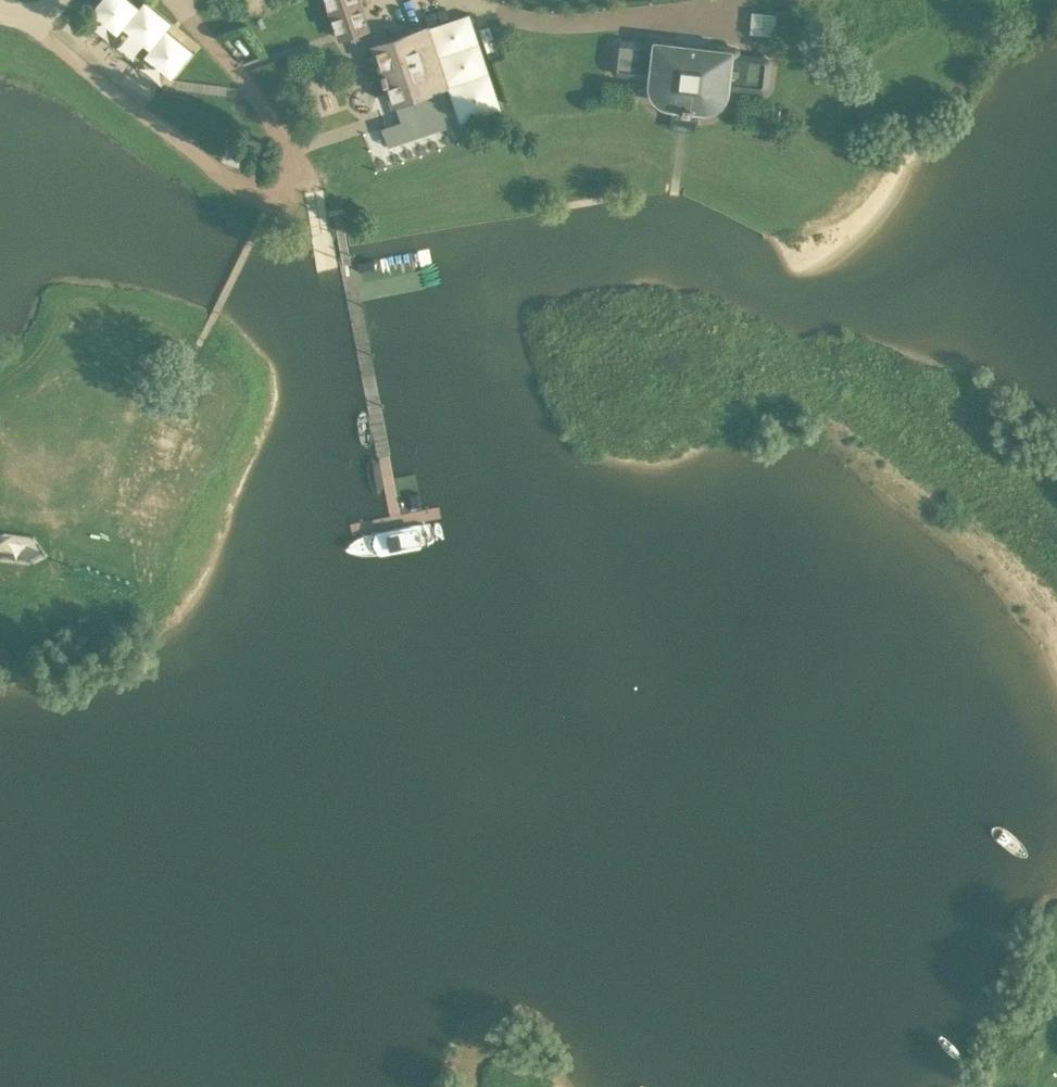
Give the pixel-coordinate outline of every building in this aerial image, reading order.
[(171,23),(144,1),(139,7),(130,0),(100,0),(90,12),(117,34),(122,28),(149,50),(144,56),(171,78),(193,51),(166,29),(171,23)] [(339,37),(367,28),(357,0),(327,0),(339,37)] [(750,31),(773,32),(774,11),(751,10),(750,31)] [(495,107),(467,12),(430,23),(459,118),(495,107)] [(391,102),(447,84),(428,27),(372,44),(377,60),(364,64),(372,89),(374,95),(387,90),(391,102)] [(686,50),(680,49),(680,46),(679,42),(676,40),(664,39),(653,37),(650,39),(647,42),(647,45),(621,42),(618,43),(616,46),(614,67),(614,70),(618,72),(650,75),(651,83),(654,90),(660,96),(667,99),(674,100),(674,101),(684,102),(684,106),(691,107),(691,103),(701,105),(701,104),(710,103),(718,99),(724,93),(727,85),(727,80),(760,84),(763,83),(765,80),(767,64),(766,60),(763,59),(739,56),(737,56),(737,52),(736,49),(733,47),(710,44),(707,45),(705,49),(704,52),(686,50)] [(36,568),(42,537),(0,528),(0,561),(36,568)]
